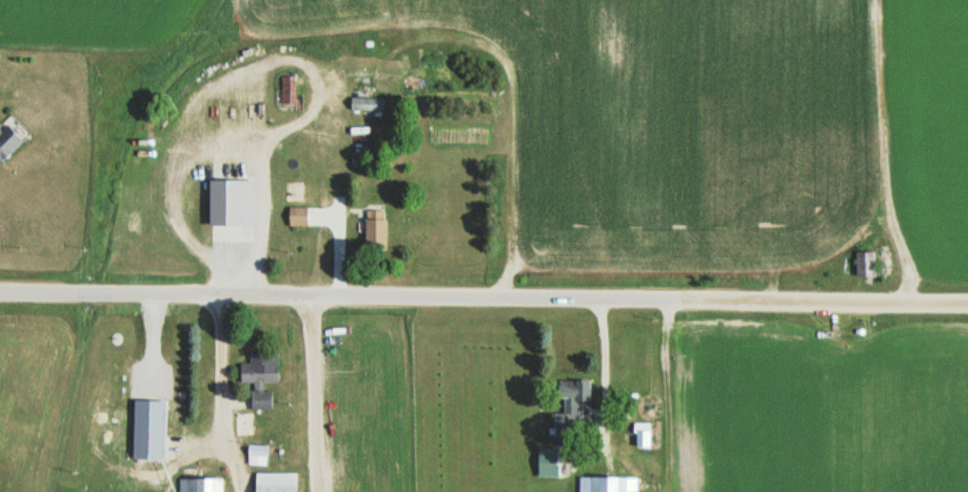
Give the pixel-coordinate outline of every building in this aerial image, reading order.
[(282,105),(297,105),(297,76),(282,76),(282,105)] [(385,111),(385,98),(352,98),(352,111),(385,111)] [(9,124),(0,131),(0,162),(1,163),(25,142),(9,124)] [(289,226),(309,226),(309,207),(289,207),(289,226)] [(388,247),(388,210),(366,210),(366,247),(388,247)] [(856,278),(875,278),(875,253),(856,253),(856,278)] [(279,353),(251,353),(251,365),(242,365),(242,384),(252,384),(252,410),(273,410),(273,392),(265,392),(265,383),(279,383),(279,353)] [(556,412),(556,436),(581,437),(582,400),(591,400),(592,380),(560,379),(560,397),(566,397),(565,413),(556,412)] [(254,413),(238,413),(238,435),(254,435),(254,413)] [(637,446),(650,446),(650,423),(637,423),(637,446)] [(298,473),(256,472),(256,491),(297,491),(298,473)] [(627,491),(637,491),(637,477),(584,476),(583,491),(626,491),(627,491)] [(223,478),(180,478),(180,491),(223,491),(223,478)]
